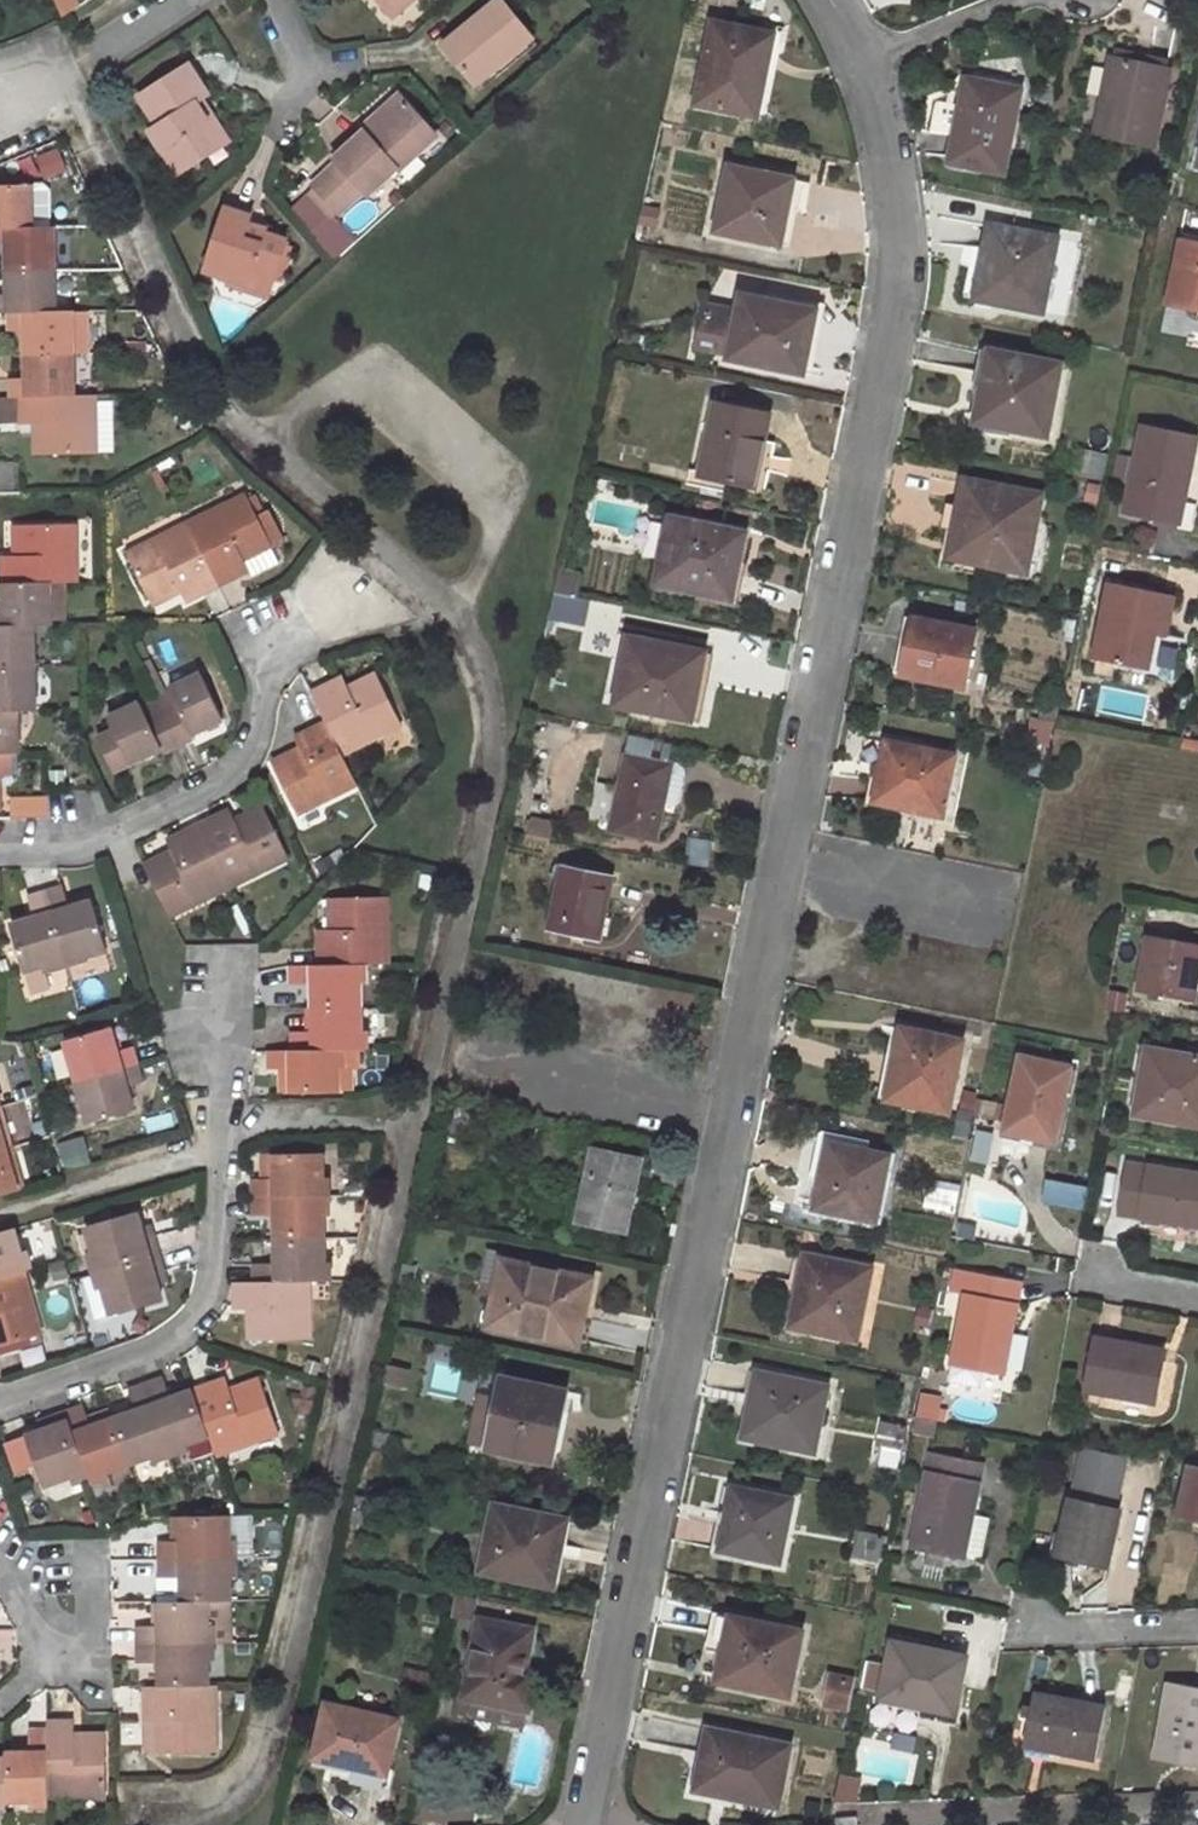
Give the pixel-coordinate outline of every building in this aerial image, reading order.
[(397,19),(405,12),(394,0),(382,0),(397,19)] [(405,12),(419,0),(394,0),(405,12)] [(447,42),(481,84),(499,67),(496,63),(531,32),(504,0),(497,0),(447,42)] [(712,22),(696,103),(757,116),(768,64),(759,63),(766,33),(712,22)] [(503,72),(539,42),(531,32),(496,63),(499,67),(503,72)] [(1112,59),(1097,134),(1152,145),(1168,71),(1112,59)] [(150,131),(162,150),(170,145),(186,171),(209,156),(203,148),(225,134),(214,116),(208,119),(196,102),(203,98),(209,94),(189,63),(139,95),(158,126),(150,131)] [(967,79),(949,161),(1004,173),(1021,91),(967,79)] [(372,132),(406,99),(400,93),(366,126),(369,129),(372,132)] [(214,116),(203,98),(196,102),(208,119),(214,116)] [(369,129),(337,159),(340,163),(318,184),(344,212),(366,192),(370,196),(402,166),(404,169),(439,135),(406,99),(372,132),(369,129)] [(225,134),(203,148),(209,156),(230,142),(225,134)] [(186,171),(170,145),(162,150),(178,176),(186,171)] [(729,166),(715,230),(780,244),(786,216),(779,215),(787,179),(729,166)] [(33,229),(50,228),(48,192),(42,186),(31,186),(31,184),(0,185),(0,229),(33,229)] [(206,275),(231,283),(250,289),(253,280),(275,287),(289,242),(266,234),(262,246),(244,240),(250,221),(253,213),(228,205),(206,275)] [(311,236),(333,260),(356,240),(337,219),(332,224),(329,220),(311,236)] [(250,221),(244,240),(262,246),(266,234),(268,227),(250,221)] [(1056,238),(989,225),(983,253),(993,255),(984,300),(1041,312),(1056,238)] [(0,229),(0,247),(7,247),(6,271),(55,270),(54,228),(50,228),(33,229),(0,229)] [(1168,303),(1197,309),(1197,244),(1181,240),(1168,303)] [(983,253),(973,298),(984,300),(993,255),(983,253)] [(8,313),(55,313),(55,270),(6,271),(7,295),(0,295),(0,313),(8,313)] [(229,289),(270,301),(275,287),(253,280),(250,289),(231,283),(229,289)] [(736,321),(705,314),(697,347),(729,354),(728,357),(802,373),(808,344),(802,343),(810,309),(742,295),(736,321)] [(8,313),(8,331),(26,331),(26,355),(74,354),(73,312),(55,313),(8,313)] [(990,351),(976,421),(1047,435),(1062,365),(990,351)] [(26,378),(9,379),(9,397),(19,398),(74,397),(74,354),(26,355),(26,378)] [(19,398),(19,425),(46,425),(46,454),(96,453),(95,397),(74,397),(19,398)] [(715,404),(697,486),(728,493),(730,481),(765,488),(775,442),(763,440),(768,415),(715,404)] [(1143,426),(1126,512),(1178,523),(1196,437),(1143,426)] [(1086,451),(1082,475),(1101,479),(1107,455),(1086,451)] [(1041,496),(964,479),(958,508),(974,511),(964,560),(1027,573),(1041,496)] [(187,524),(218,585),(249,570),(251,575),(279,562),(271,547),(266,536),(279,530),(269,509),(256,515),(246,494),(187,524)] [(958,508),(948,558),(964,560),(974,511),(958,508)] [(669,517),(655,582),(732,599),(746,534),(669,517)] [(187,524),(129,553),(150,598),(178,586),(185,601),(218,585),(187,524)] [(14,555),(1,556),(1,583),(49,582),(76,582),(75,525),(13,526),(14,555)] [(284,541),(279,530),(266,536),(271,547),(284,541)] [(576,597),(581,574),(559,569),(553,592),(576,597)] [(0,609),(0,626),(33,626),(51,625),(49,582),(1,583),(2,609),(0,609)] [(1111,584),(1095,658),(1147,669),(1155,634),(1164,636),(1172,597),(1111,584)] [(548,616),(578,622),(583,598),(576,597),(553,592),(548,616)] [(913,618),(901,674),(964,687),(975,631),(913,618)] [(34,666),(33,626),(0,626),(0,668),(34,666)] [(629,636),(614,704),(684,718),(693,678),(699,679),(704,652),(629,636)] [(18,710),(36,709),(34,666),(0,668),(0,711),(18,710)] [(201,673),(169,688),(175,703),(161,710),(178,747),(193,740),(191,735),(222,720),(201,673)] [(341,754),(400,724),(378,679),(350,692),(343,676),(311,692),(326,722),(341,754)] [(684,718),(690,719),(699,679),(693,678),(684,718)] [(140,702),(108,718),(130,763),(162,748),(164,753),(178,747),(161,710),(147,717),(140,702)] [(19,753),(18,710),(0,711),(0,753),(19,753)] [(1051,724),(1032,721),(1029,739),(1047,743),(1051,724)] [(302,753),(274,767),(296,812),(355,783),(341,754),(326,722),(294,738),(302,753)] [(1029,739),(1025,760),(1043,764),(1047,743),(1029,739)] [(887,741),(875,800),(942,815),(954,755),(887,741)] [(656,839),(664,803),(676,805),(680,777),(677,771),(674,767),(668,763),(625,754),(618,787),(594,782),(585,825),(656,839)] [(12,816),(49,817),(49,796),(12,796),(12,816)] [(238,826),(230,810),(199,824),(229,886),(288,857),(265,812),(238,826)] [(199,824),(167,841),(174,857),(147,871),(169,916),(229,886),(199,824)] [(562,866),(548,930),(599,940),(613,876),(562,866)] [(87,953),(107,947),(93,900),(69,907),(63,885),(45,891),(66,964),(89,958),(87,953)] [(12,924),(24,972),(42,967),(43,971),(66,964),(45,891),(29,897),(34,918),(12,924)] [(337,928),(321,929),(321,964),(366,963),(388,963),(388,896),(336,898),(337,928)] [(1141,990),(1194,1000),(1197,981),(1197,944),(1150,936),(1141,990)] [(289,965),(289,984),(314,984),(313,1006),(361,1006),(360,983),(367,983),(366,963),(321,964),(289,965)] [(314,1031),(290,1031),(290,1050),(345,1049),(367,1048),(366,1030),(361,1029),(361,1006),(313,1006),(314,1031)] [(901,1027),(896,1054),(905,1056),(896,1101),(949,1111),(964,1040),(901,1027)] [(111,1028),(66,1041),(77,1082),(140,1064),(135,1046),(117,1051),(111,1028)] [(267,1051),(267,1068),(292,1068),(292,1093),(341,1092),(340,1068),(346,1068),(345,1049),(290,1050),(267,1051)] [(1137,1114),(1197,1125),(1197,1057),(1148,1049),(1137,1114)] [(896,1054),(887,1099),(896,1101),(905,1056),(896,1054)] [(1023,1057),(1006,1131),(1054,1141),(1071,1068),(1023,1057)] [(77,1082),(89,1122),(134,1109),(127,1086),(145,1081),(140,1064),(77,1082)] [(830,1143),(817,1207),(876,1219),(889,1155),(830,1143)] [(19,1189),(7,1148),(0,1150),(0,1195),(19,1189)] [(593,1149),(579,1220),(626,1230),(641,1159),(593,1149)] [(275,1177),(252,1178),(252,1197),(330,1195),(330,1176),(324,1176),(324,1152),(275,1155),(275,1177)] [(1121,1212),(1197,1225),(1197,1176),(1129,1164),(1121,1212)] [(1045,1201),(1087,1208),(1091,1186),(1049,1179),(1045,1201)] [(252,1197),(252,1215),(277,1215),(277,1239),(325,1237),(325,1214),(331,1214),(330,1195),(252,1197)] [(94,1253),(88,1256),(93,1273),(150,1256),(138,1212),(86,1227),(94,1253)] [(23,1270),(32,1268),(27,1250),(21,1251),(15,1228),(0,1232),(0,1277),(23,1270)] [(278,1261),(253,1263),(253,1281),(311,1280),(331,1280),(331,1261),(324,1261),(325,1237),(277,1239),(278,1261)] [(807,1255),(801,1284),(809,1286),(801,1328),(857,1339),(872,1268),(807,1255)] [(95,1320),(112,1314),(162,1299),(150,1256),(93,1273),(82,1276),(95,1320)] [(503,1261),(489,1325),(578,1342),(591,1279),(503,1261)] [(42,1335),(23,1270),(0,1277),(0,1346),(42,1335)] [(970,1274),(953,1363),(950,1381),(980,1387),(984,1369),(1004,1373),(1021,1284),(970,1274)] [(233,1282),(234,1309),(260,1309),(261,1339),(312,1339),(311,1280),(253,1281),(233,1282)] [(801,1284),(792,1326),(801,1328),(809,1286),(801,1284)] [(1096,1339),(1087,1388),(1156,1402),(1165,1351),(1096,1339)] [(387,1364),(383,1382),(407,1387),(411,1369),(387,1364)] [(757,1372),(744,1436),(815,1451),(828,1387),(757,1372)] [(210,1435),(195,1390),(171,1398),(164,1375),(145,1382),(171,1454),(190,1448),(188,1443),(210,1435)] [(502,1377),(488,1448),(546,1460),(556,1412),(562,1413),(567,1390),(502,1377)] [(217,1454),(279,1432),(263,1385),(233,1395),(227,1379),(195,1390),(210,1435),(217,1454)] [(145,1382),(128,1388),(136,1410),(113,1419),(129,1464),(152,1456),(153,1460),(171,1454),(145,1382)] [(92,1427),(84,1403),(65,1409),(89,1475),(91,1483),(110,1476),(108,1471),(129,1464),(113,1419),(92,1427)] [(27,1436),(44,1486),(70,1477),(71,1481),(89,1475),(65,1409),(46,1416),(50,1428),(27,1436)] [(887,1423),(882,1445),(903,1449),(907,1426),(887,1423)] [(933,1454),(913,1546),(964,1557),(965,1552),(983,1556),(991,1517),(973,1514),(983,1464),(933,1454)] [(1178,1516),(1197,1520),(1197,1468),(1190,1466),(1178,1516)] [(733,1487),(721,1550),(780,1562),(793,1499),(733,1487)] [(1070,1498),(1057,1555),(1108,1567),(1121,1511),(1070,1498)] [(495,1505),(481,1571),(553,1586),(568,1520),(495,1505)] [(181,1540),(157,1541),(158,1559),(236,1558),(235,1539),(229,1539),(229,1515),(181,1516),(181,1540)] [(864,1532),(859,1557),(879,1561),(884,1536),(864,1532)] [(158,1559),(158,1578),(182,1578),(182,1602),(207,1602),(230,1601),(231,1578),(236,1578),(236,1558),(158,1559)] [(136,1643),(214,1643),(230,1642),(230,1601),(207,1602),(182,1602),(159,1602),(160,1626),(136,1626),(136,1643)] [(731,1616),(718,1680),(790,1696),(804,1632),(731,1616)] [(480,1619),(464,1698),(529,1712),(534,1684),(522,1681),(533,1630),(480,1619)] [(893,1641),(881,1697),(922,1706),(923,1698),(957,1705),(967,1657),(893,1641)] [(136,1643),(137,1663),(161,1663),(162,1686),(209,1686),(209,1661),(215,1661),(214,1643),(136,1643)] [(868,1661),(862,1688),(877,1690),(883,1664),(868,1661)] [(833,1676),(828,1702),(852,1708),(857,1680),(833,1676)] [(149,1753),(216,1752),(215,1685),(209,1686),(162,1686),(147,1687),(149,1753)] [(1157,1756),(1197,1765),(1197,1690),(1170,1685),(1157,1756)] [(1035,1694),(1025,1743),(1097,1758),(1107,1708),(1035,1694)] [(327,1704),(315,1757),(387,1774),(399,1720),(327,1704)] [(48,1720),(48,1728),(48,1795),(106,1794),(105,1743),(74,1743),(74,1719),(48,1720)] [(6,1753),(6,1758),(6,1802),(30,1801),(30,1805),(49,1805),(48,1795),(48,1728),(29,1729),(29,1752),(6,1753)] [(709,1729),(697,1783),(726,1790),(725,1796),(779,1807),(792,1746),(709,1729)]
